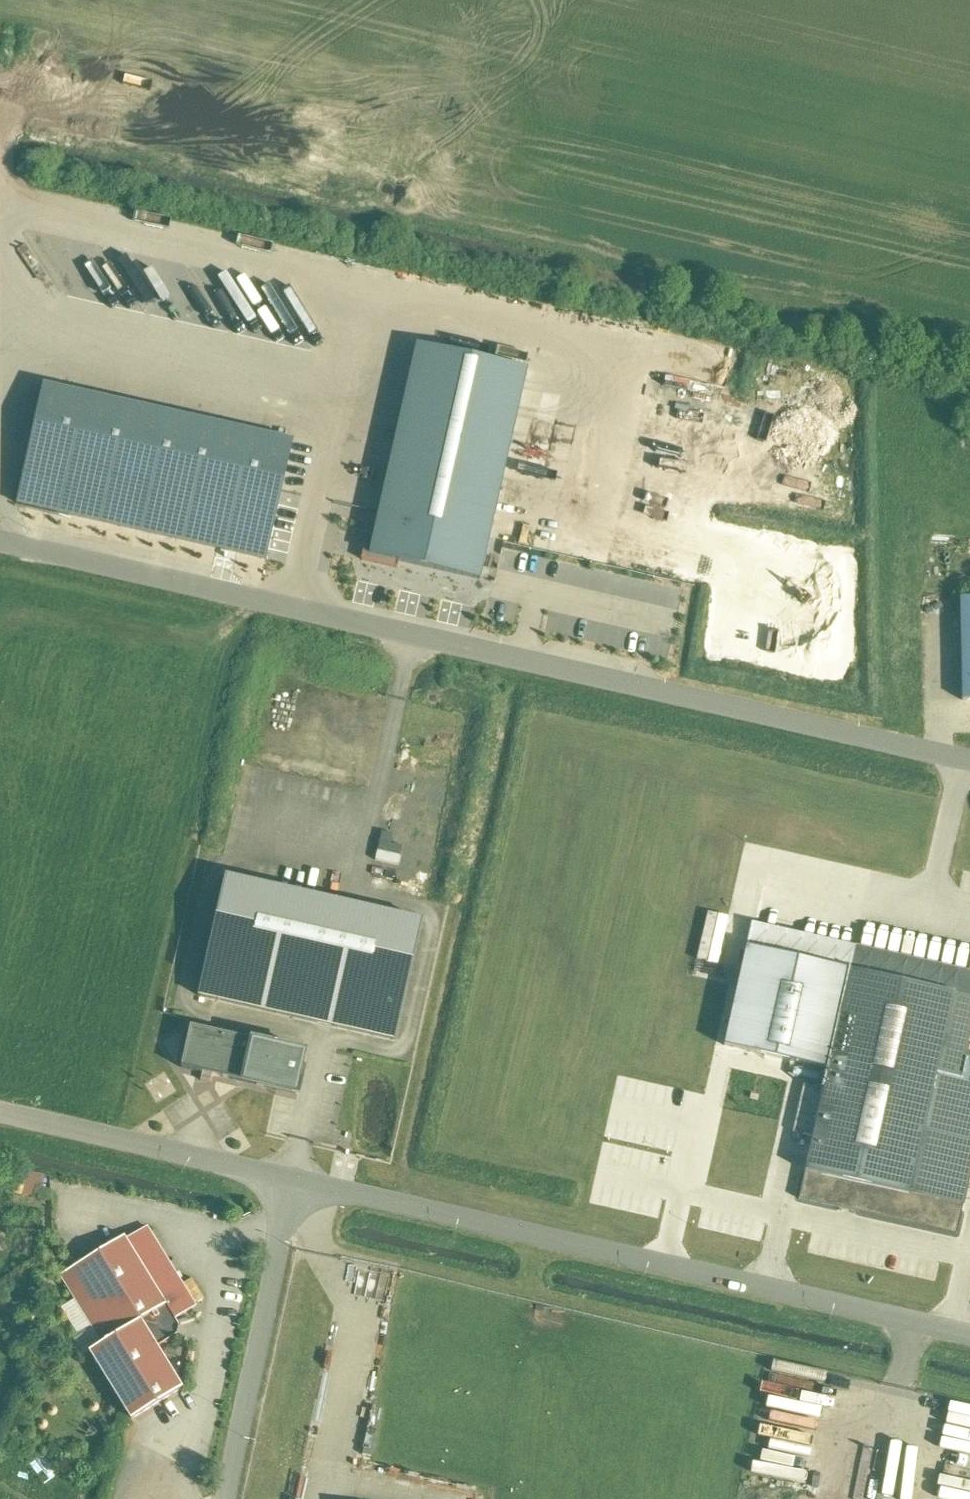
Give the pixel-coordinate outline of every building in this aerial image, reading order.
[(396,563),(477,581),(525,370),(413,344),(365,552),(360,551),(358,559),(395,568),(396,563)] [(290,439),(39,384),(13,506),(263,561),(290,439)] [(959,701),(969,701),(969,598),(957,598),(959,701)] [(422,923),(225,878),(216,917),(198,997),(396,1041),(414,962),(422,923)] [(796,1205),(955,1239),(969,1170),(969,1059),(963,1058),(969,1027),(969,973),(852,948),(839,1008),(829,1006),(820,1049),(829,1051),(822,1085),(802,1081),(791,1129),(811,1133),(796,1205)] [(191,1027),(181,1070),(202,1074),(201,1082),(210,1084),(212,1076),(295,1095),(305,1053),(191,1027)] [(17,1169),(14,1193),(46,1197),(49,1173),(17,1169)] [(155,1349),(175,1336),(177,1326),(173,1320),(195,1307),(146,1228),(124,1241),(122,1238),(57,1279),(98,1344),(84,1352),(127,1422),(180,1389),(155,1349)]
